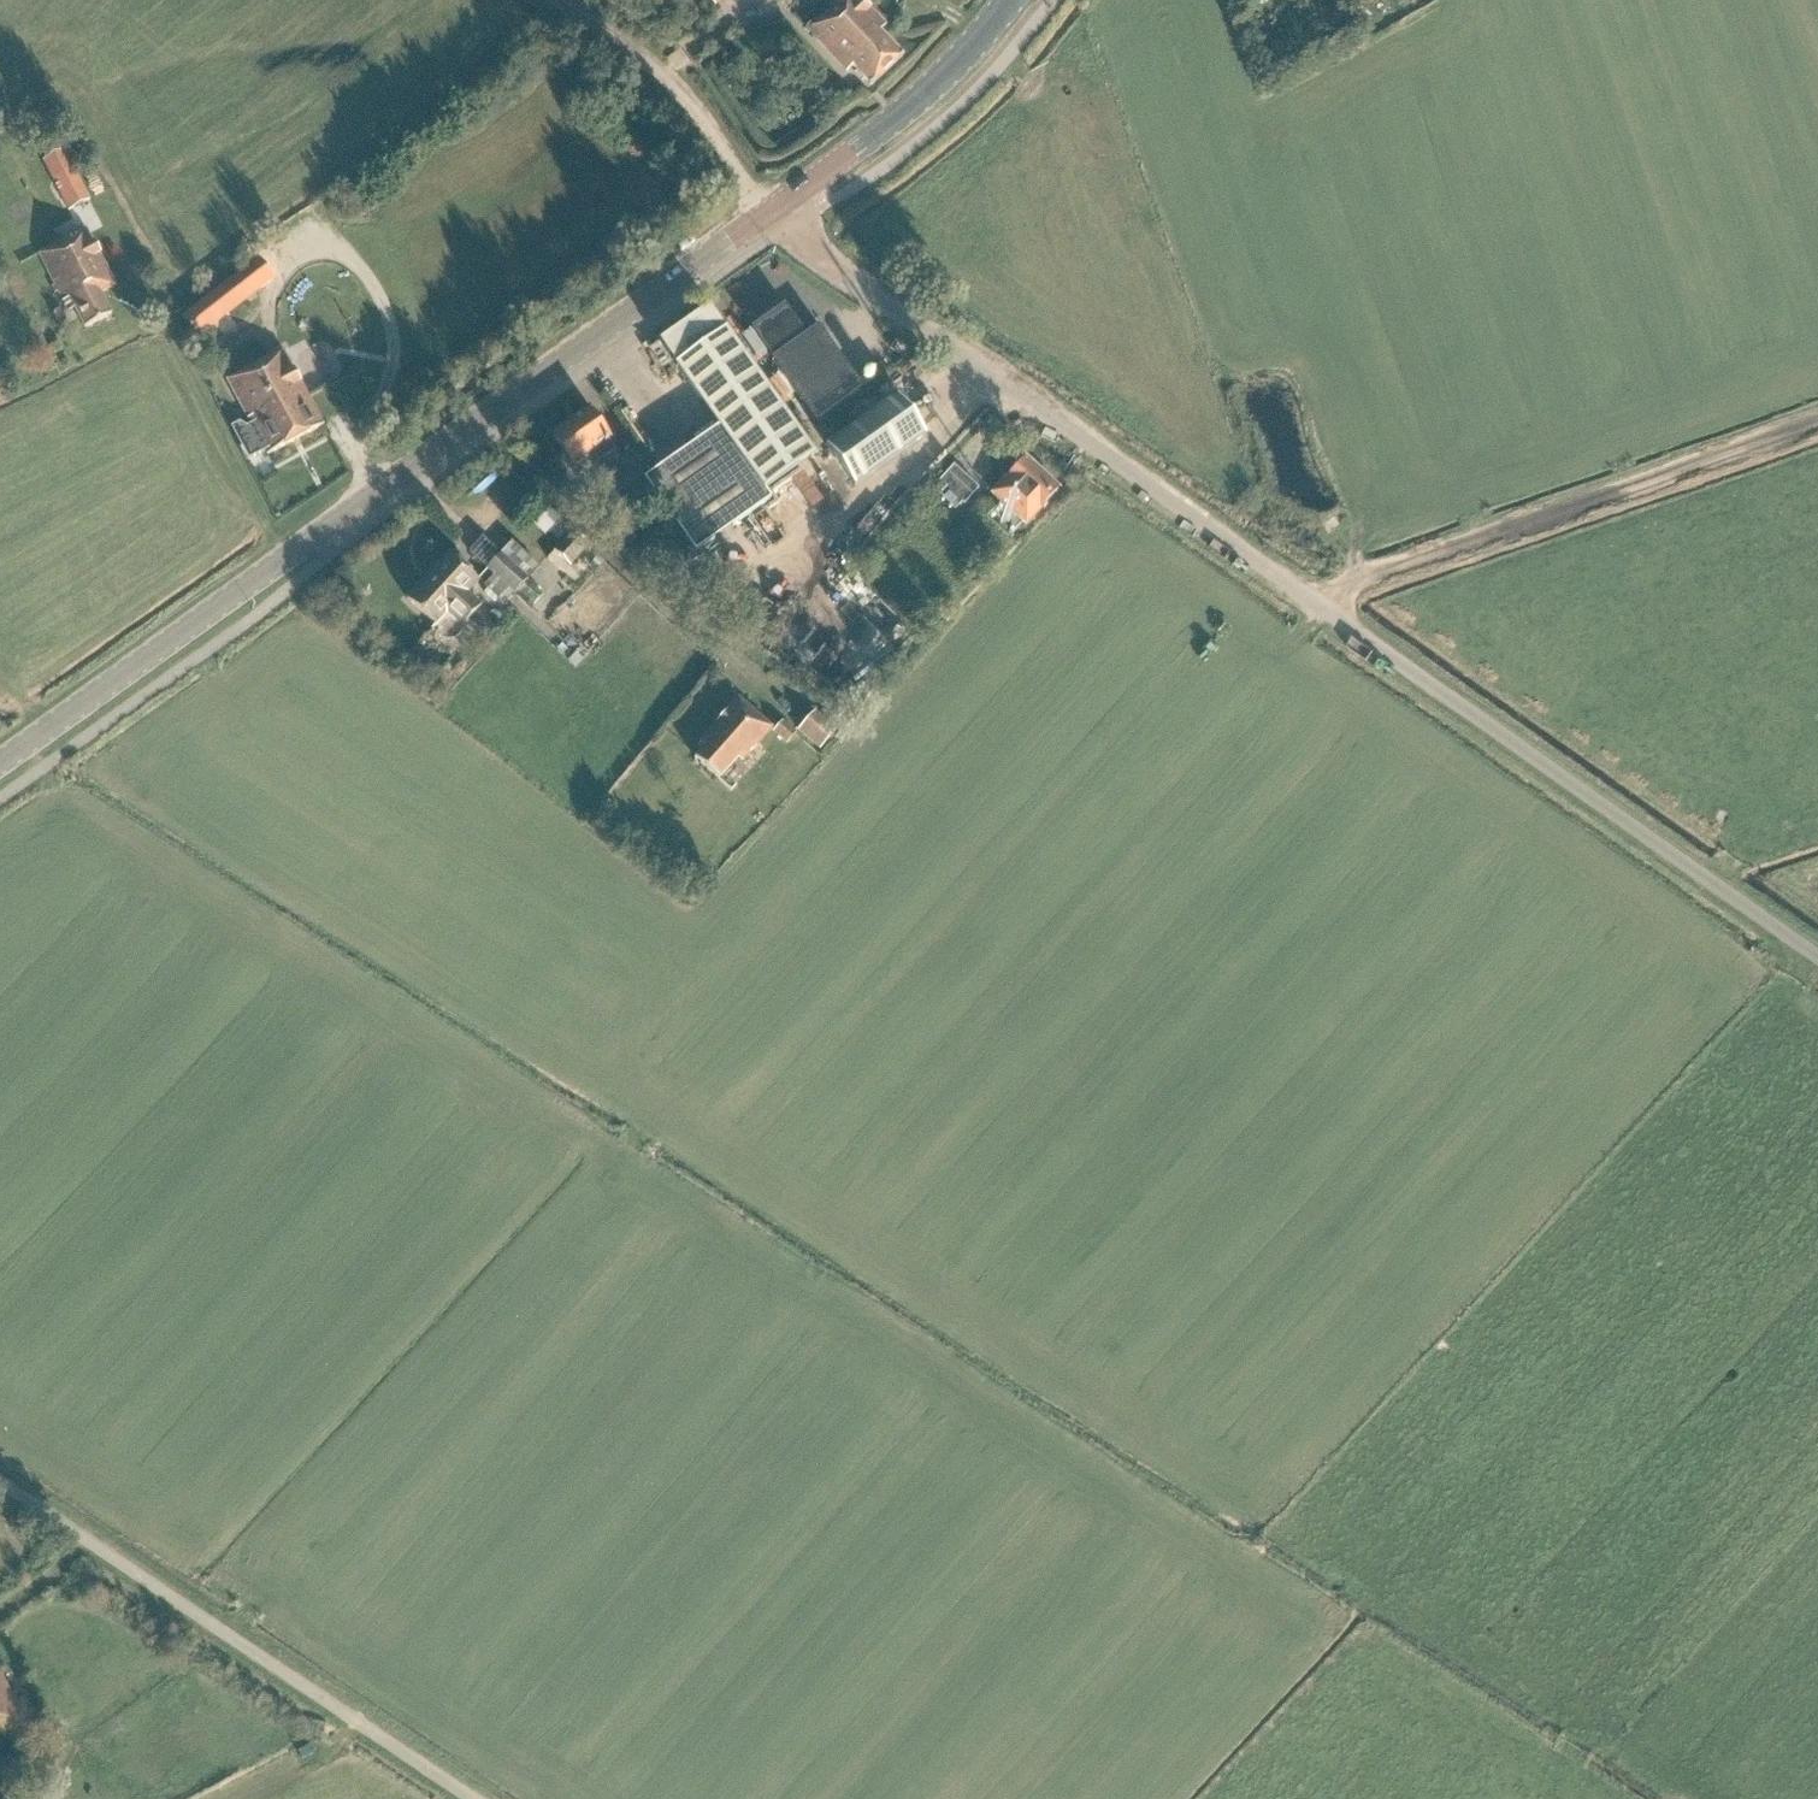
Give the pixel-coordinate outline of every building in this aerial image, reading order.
[(887,29),(859,0),(841,0),(807,32),(849,75),(855,70),(873,89),(904,60),(880,35),(887,29)] [(89,201),(64,151),(43,162),(69,211),(89,201)] [(55,246),(46,250),(39,254),(55,286),(52,287),(56,294),(59,292),(69,312),(75,309),(85,329),(112,315),(100,293),(116,285),(87,229),(61,243),(59,239),(53,242),(55,246)] [(259,260),(183,319),(198,338),(274,279),(259,260)] [(816,422),(860,390),(817,329),(805,338),(783,308),(751,331),(773,361),(772,362),(816,422)] [(60,310),(53,313),(61,328),(68,324),(60,310)] [(708,310),(660,344),(673,362),(672,363),(673,365),(677,362),(679,364),(674,367),(718,428),(643,482),(694,554),(770,501),(764,492),(813,457),(725,332),(720,335),(718,333),(723,329),(722,328),(721,329),(708,310)] [(815,326),(808,317),(800,323),(806,332),(815,326)] [(322,425),(289,364),(281,350),(227,379),(268,454),(322,425)] [(898,395),(826,447),(854,487),(854,486),(926,435),(898,395)] [(554,438),(574,466),(592,452),(600,464),(616,452),(608,441),(609,440),(590,413),(554,438)] [(1025,460),(992,495),(1025,525),(1058,491),(1025,460)] [(624,512),(648,495),(639,483),(644,479),(634,465),(605,486),(624,512)] [(939,482),(946,488),(939,495),(955,510),(962,503),(964,505),(978,490),(954,467),(939,482)] [(546,511),(534,526),(558,544),(570,529),(546,511)] [(588,549),(571,532),(553,551),(570,568),(588,549)] [(537,568),(512,545),(489,571),(494,575),(484,586),(501,601),(504,598),(508,601),(514,594),(517,596),(530,581),(527,579),(537,568)] [(482,606),(470,594),(481,582),(451,556),(409,602),(435,626),(431,631),(439,638),(443,641),(449,642),(455,641),(466,629),(463,627),(482,606)] [(597,559),(589,568),(595,574),(603,565),(597,559)] [(731,772),(736,776),(774,732),(740,703),(702,747),(707,752),(697,763),(721,784),(731,772)] [(823,752),(838,734),(816,715),(801,734),(823,752)] [(784,727),(776,736),(789,747),(797,738),(784,727)] [(9,1732),(11,1735),(16,1733),(14,1729),(23,1724),(0,1676),(0,1736),(9,1732)]
